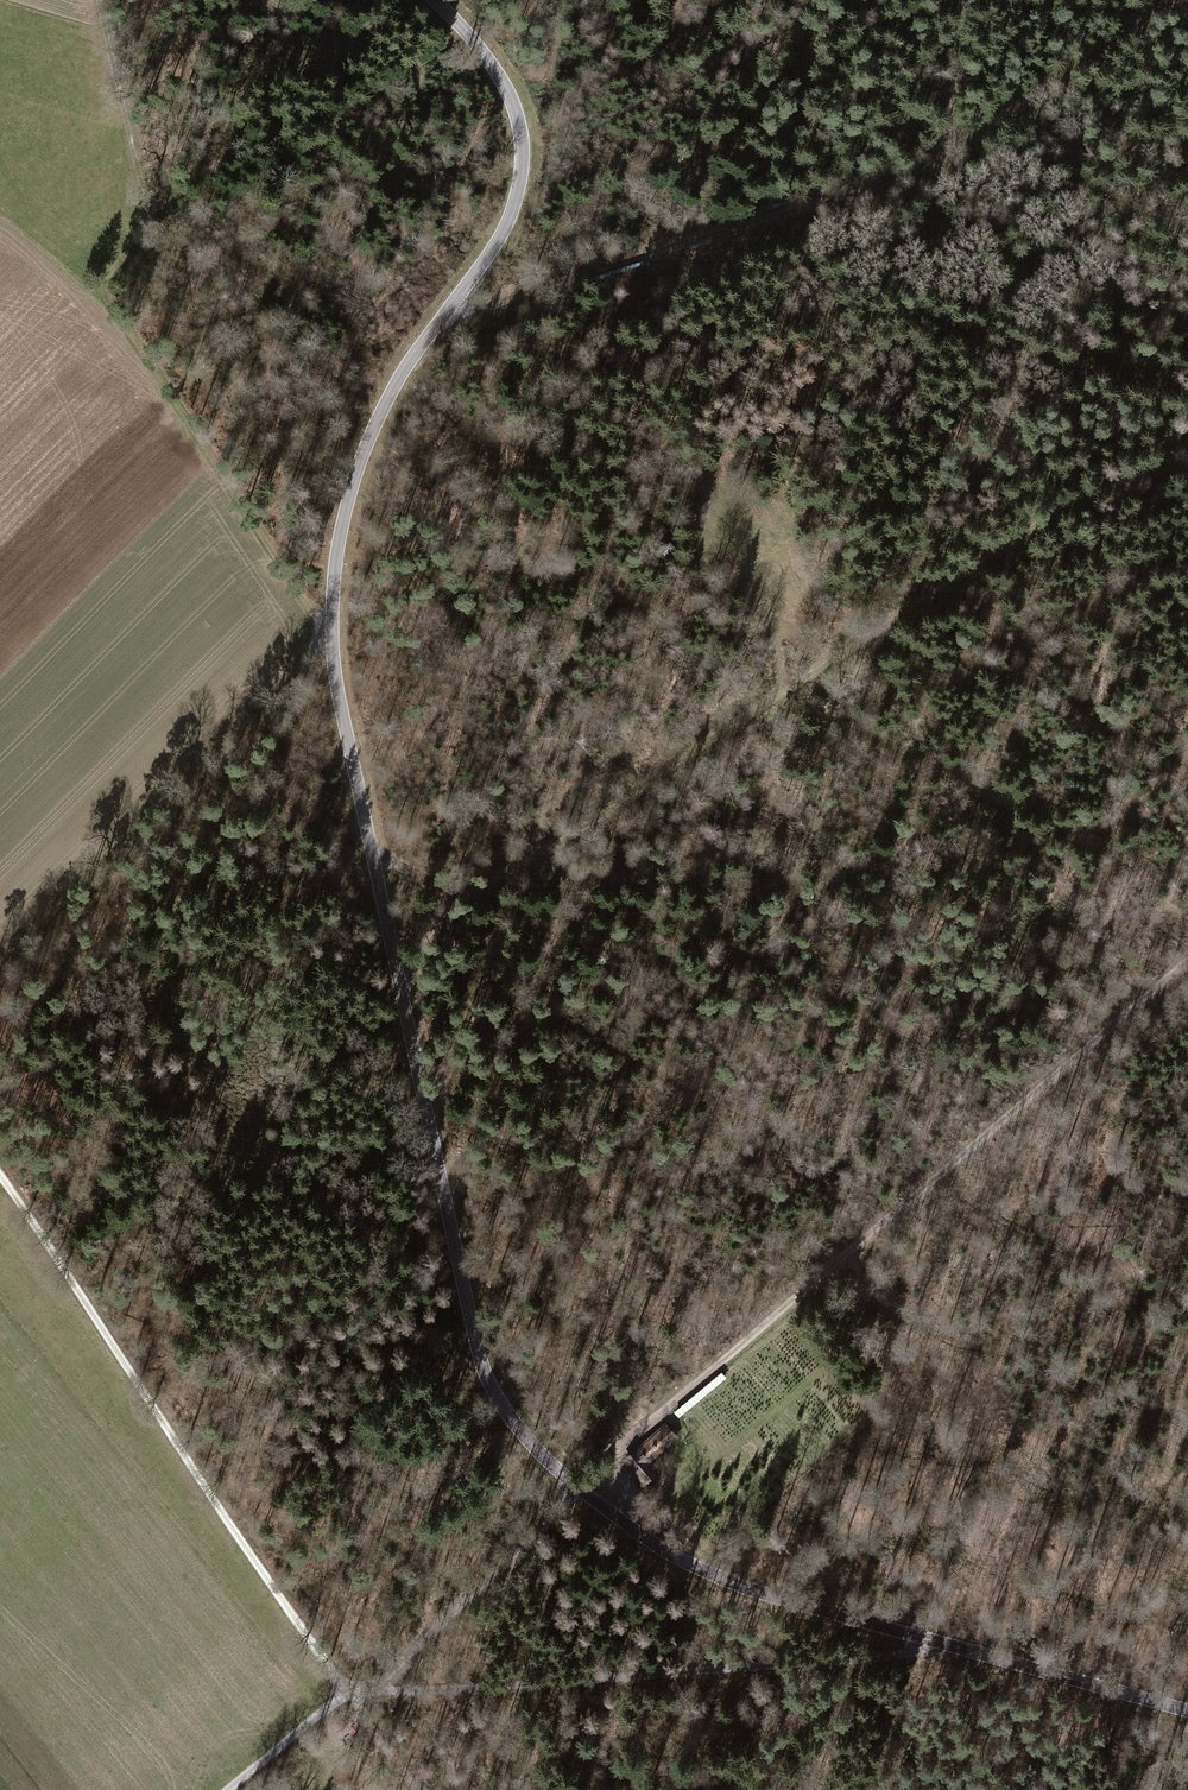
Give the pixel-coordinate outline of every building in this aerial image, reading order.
[(677,1437),(664,1423),(622,1460),(645,1489),(659,1475),(649,1463),(677,1437)]
